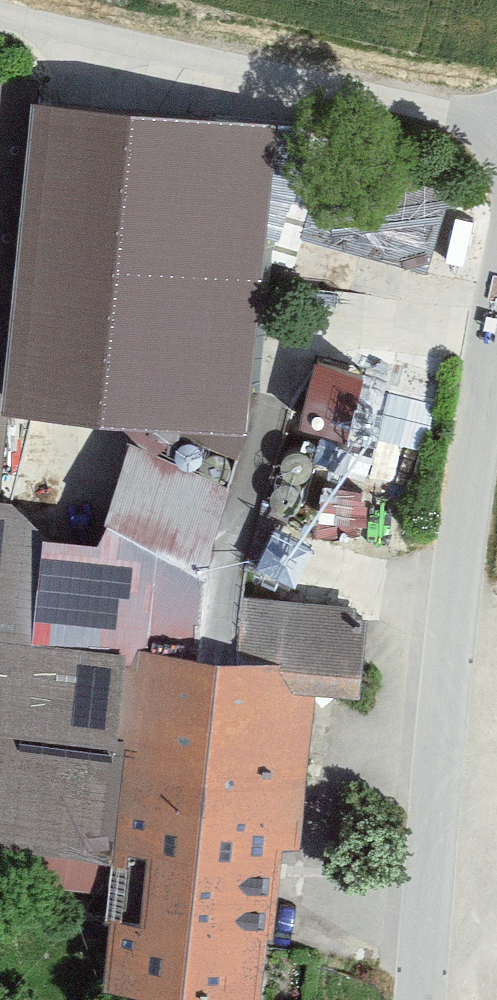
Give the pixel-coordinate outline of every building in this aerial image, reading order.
[(0,79),(0,492),(2,492),(9,410),(39,98),(41,83),(0,79)] [(276,120),(39,98),(9,410),(246,432),(276,120)] [(425,221),(419,245),(440,250),(452,199),(418,190),(411,218),(425,221)] [(92,540),(25,535),(15,641),(140,652),(185,656),(192,571),(223,482),(125,447),(92,540)] [(0,492),(0,732),(95,741),(131,745),(140,652),(15,641),(25,535),(29,494),(2,492),(0,492)] [(233,597),(227,664),(301,670),(299,689),(353,694),(360,609),(233,597)] [(131,745),(103,989),(203,999),(264,999),(299,689),(301,670),(227,664),(185,656),(140,652),(131,745)] [(0,732),(0,847),(27,850),(24,875),(79,881),(95,741),(0,732)]
